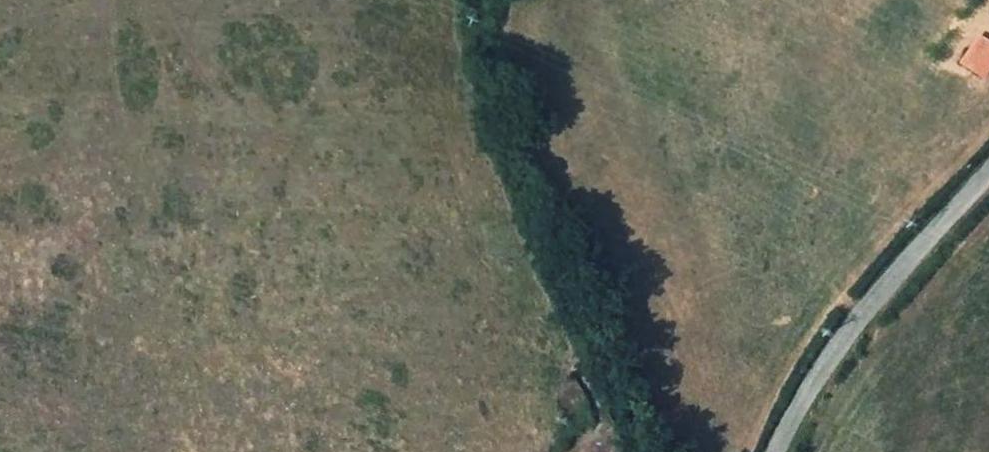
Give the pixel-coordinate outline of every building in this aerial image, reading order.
[(988,56),(988,47),(975,40),(964,61),(982,70),(988,56)]
